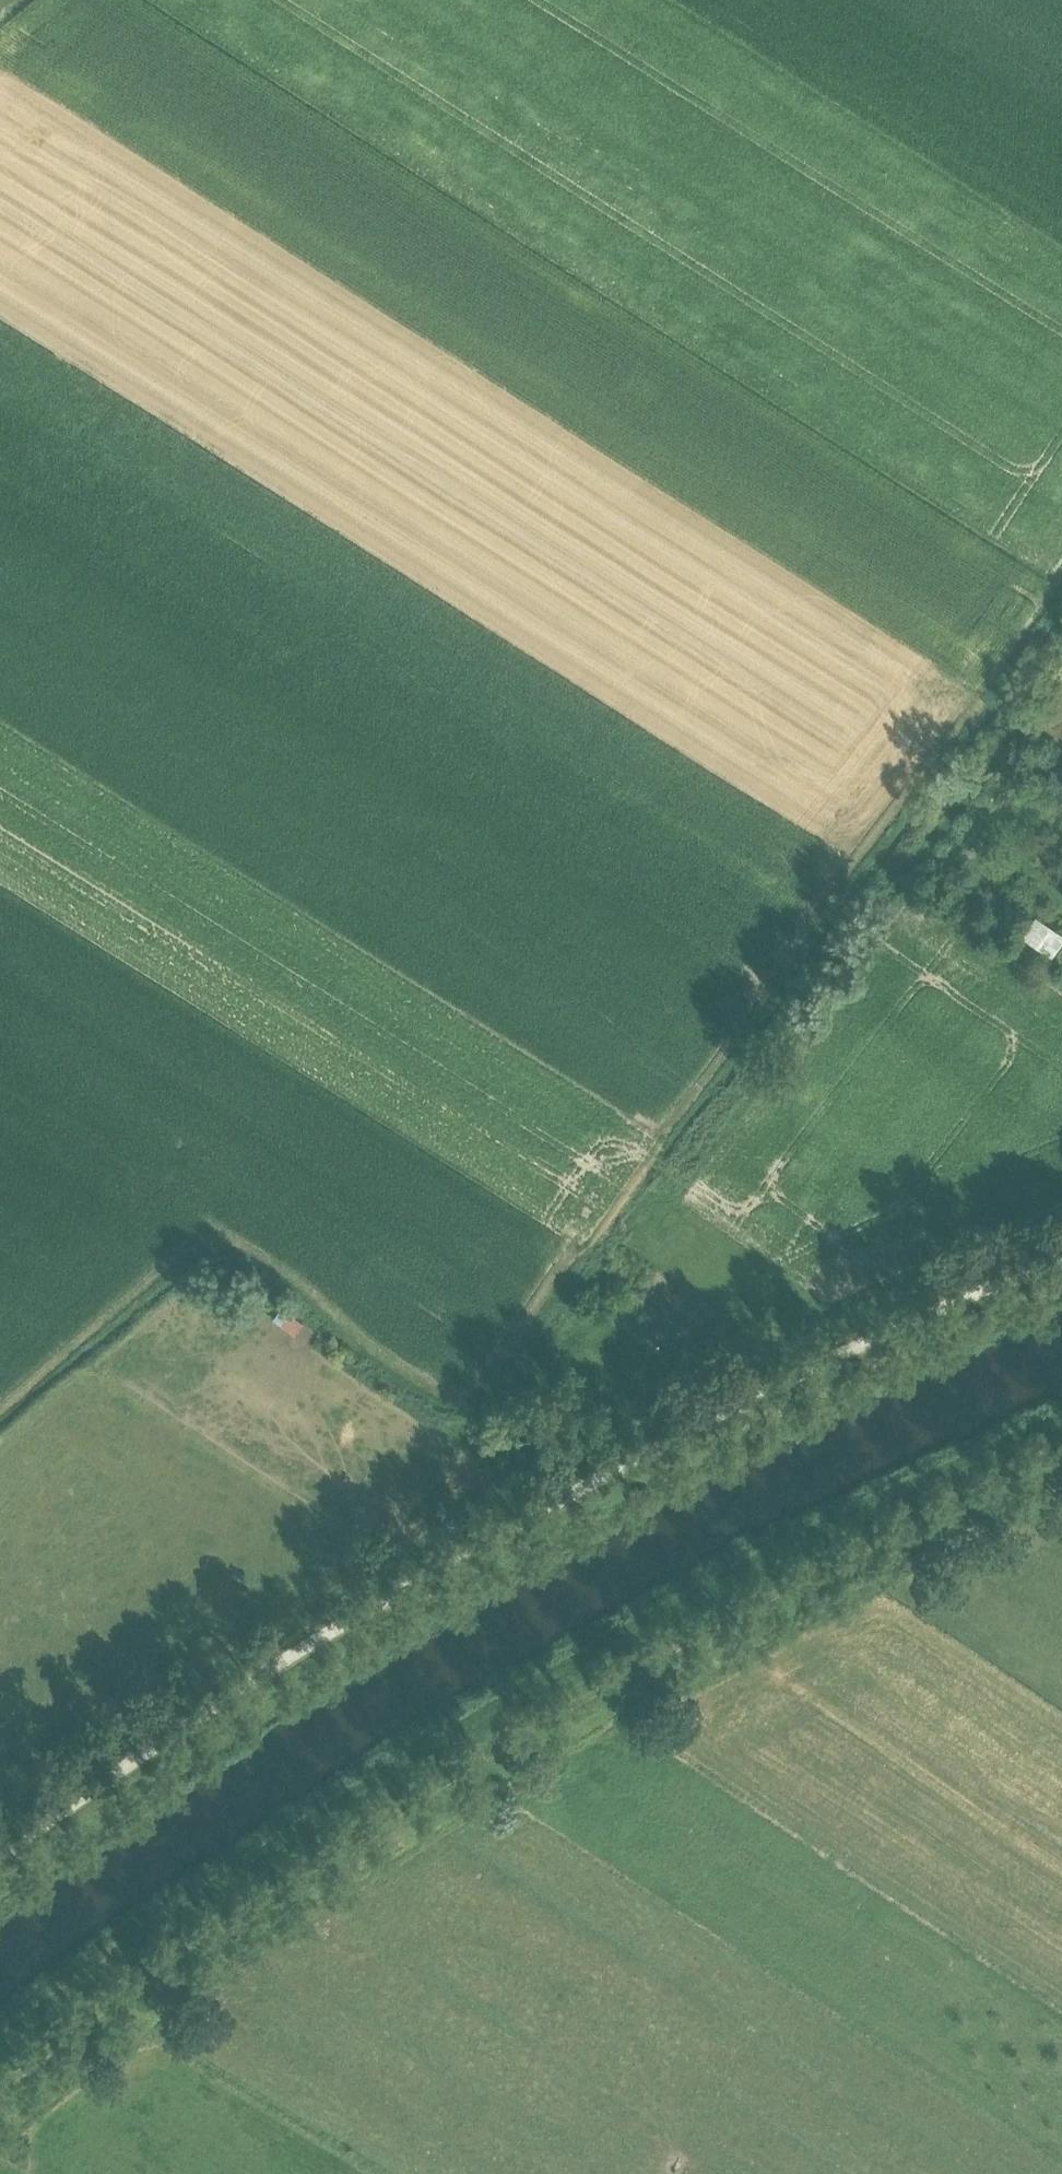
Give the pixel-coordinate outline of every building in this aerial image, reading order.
[(1053,937),(1028,925),(1018,943),(1043,956),(1053,937)] [(274,1324),(304,1339),(313,1321),(282,1306),(274,1324)]
